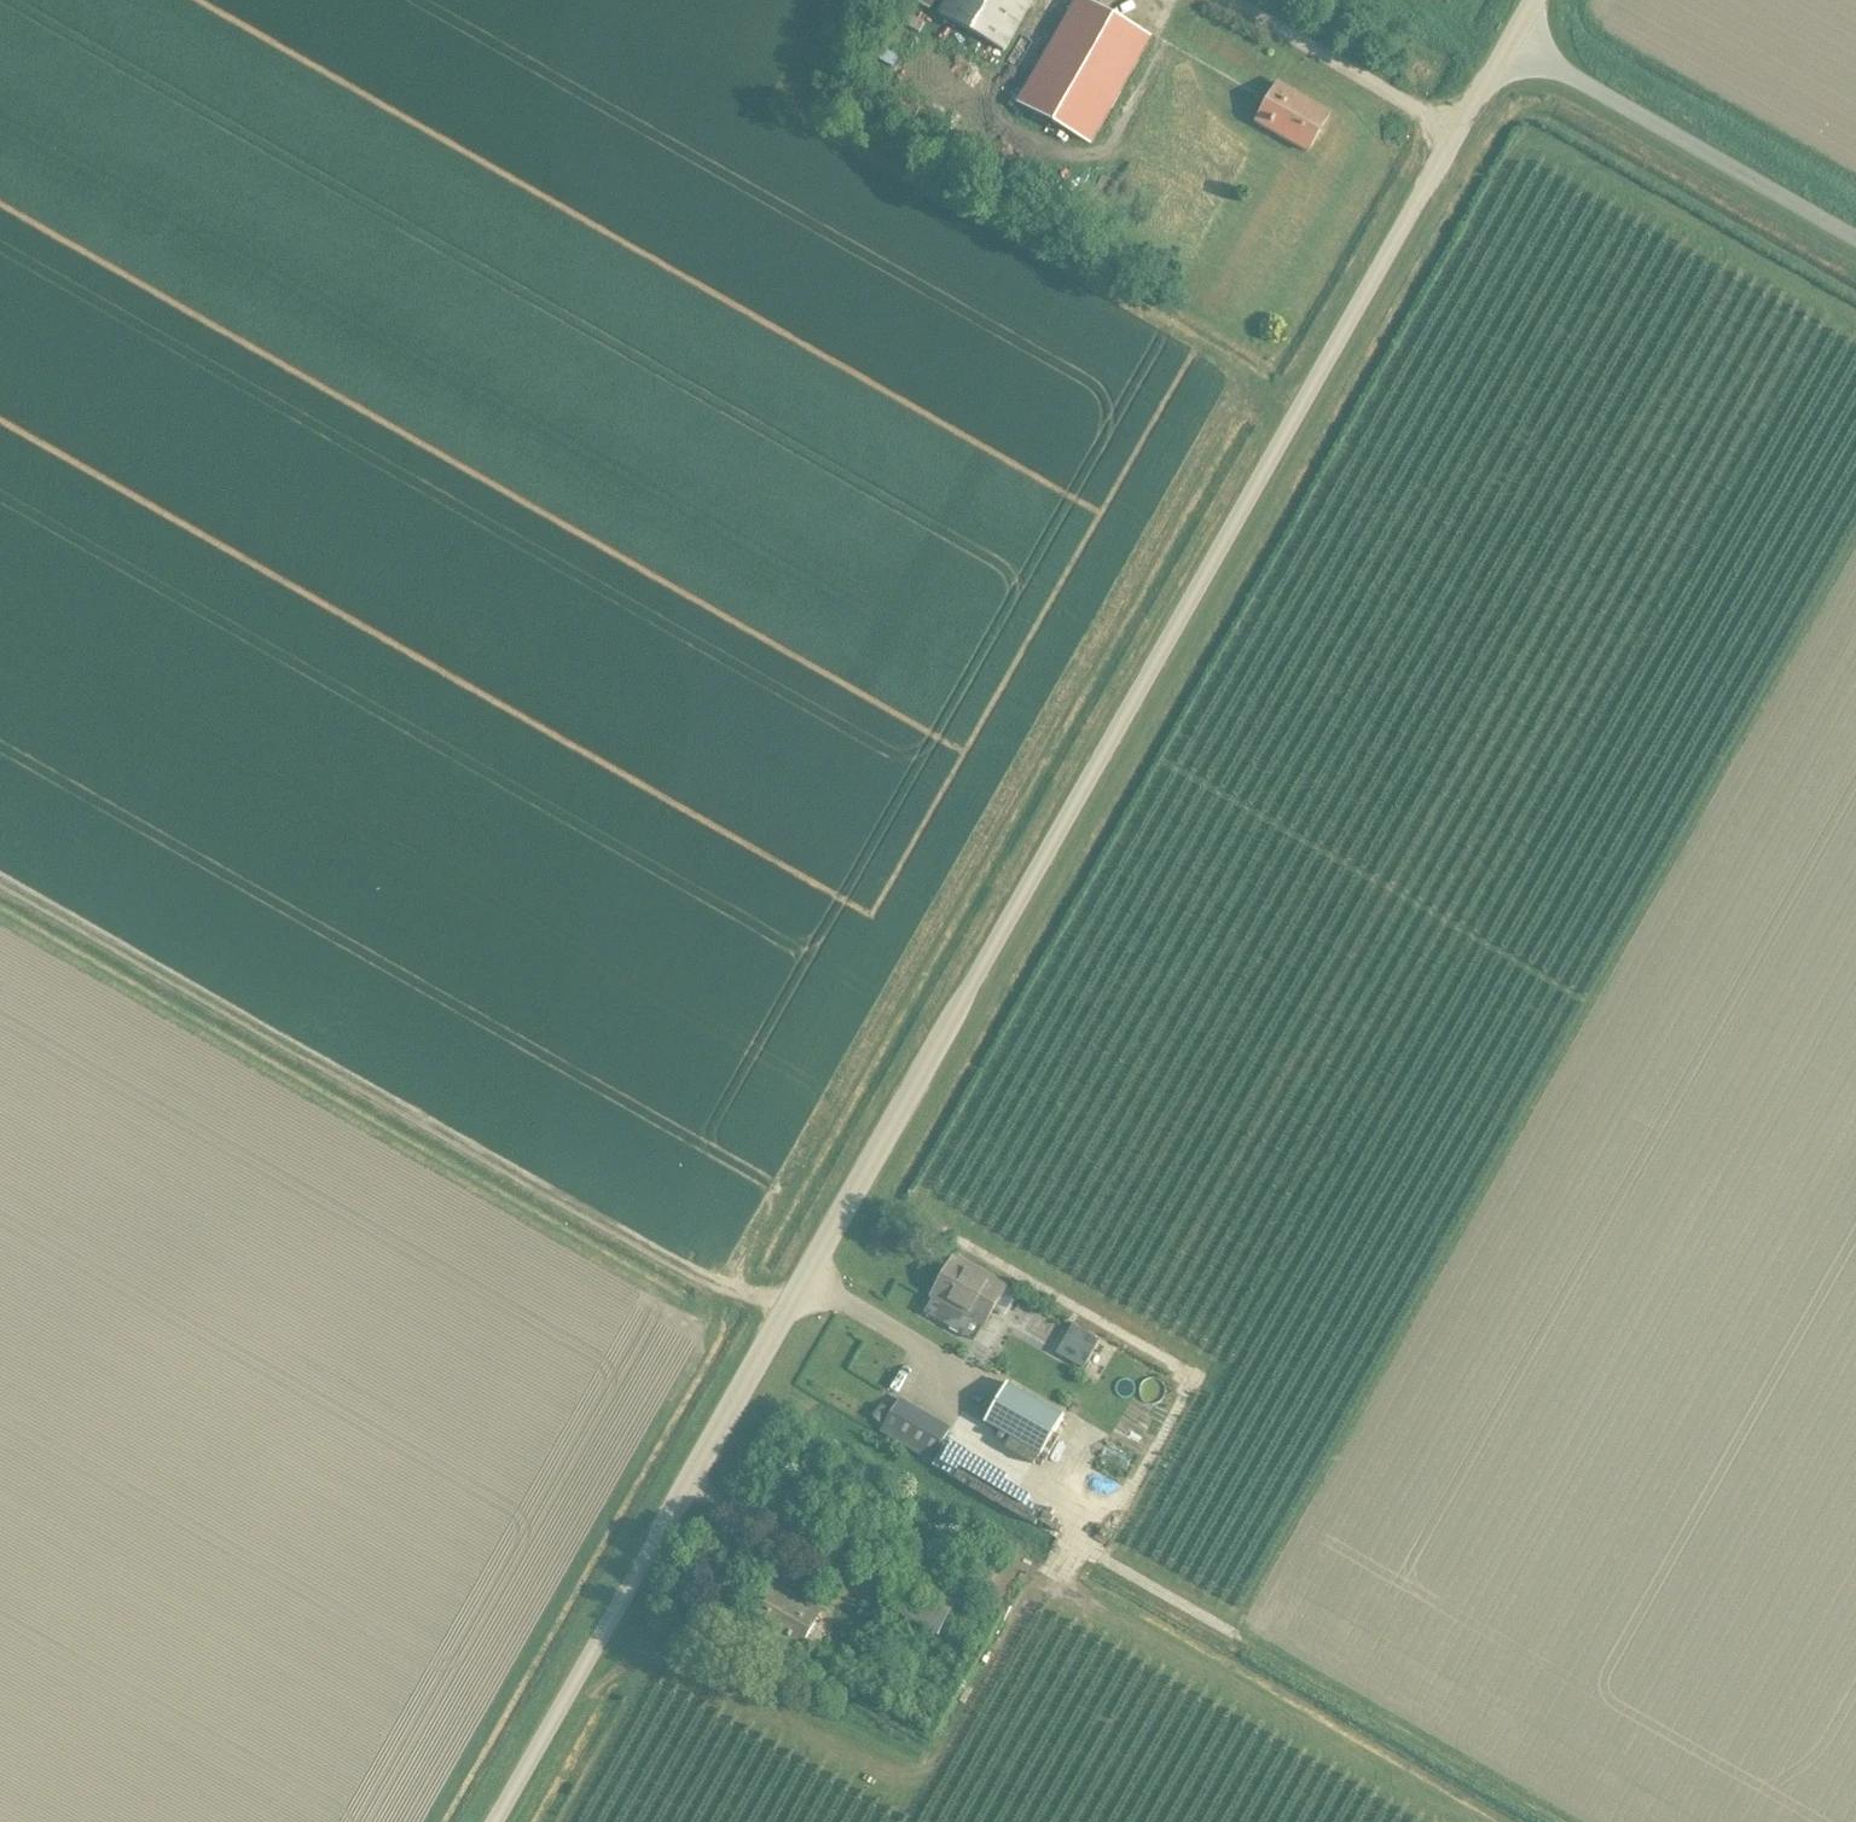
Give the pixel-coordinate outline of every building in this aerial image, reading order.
[(939,13),(1003,49),(1031,0),(946,0),(939,13)] [(1149,37),(1084,0),(1075,0),(1018,101),(1090,142),(1149,37)] [(1307,150),(1329,111),(1278,82),(1256,121),(1307,150)] [(982,1325),(1004,1286),(953,1256),(931,1295),(982,1325)] [(1013,1316),(1031,1325),(1037,1314),(1020,1305),(1013,1316)] [(1038,1333),(1066,1348),(1077,1327),(1050,1312),(1038,1333)] [(1041,1454),(1064,1414),(1007,1381),(984,1422),(1041,1454)] [(880,1430),(931,1459),(948,1430),(898,1401),(880,1430)] [(937,1635),(960,1595),(903,1562),(880,1602),(937,1635)] [(798,1649),(820,1610),(769,1581),(746,1620),(798,1649)]
